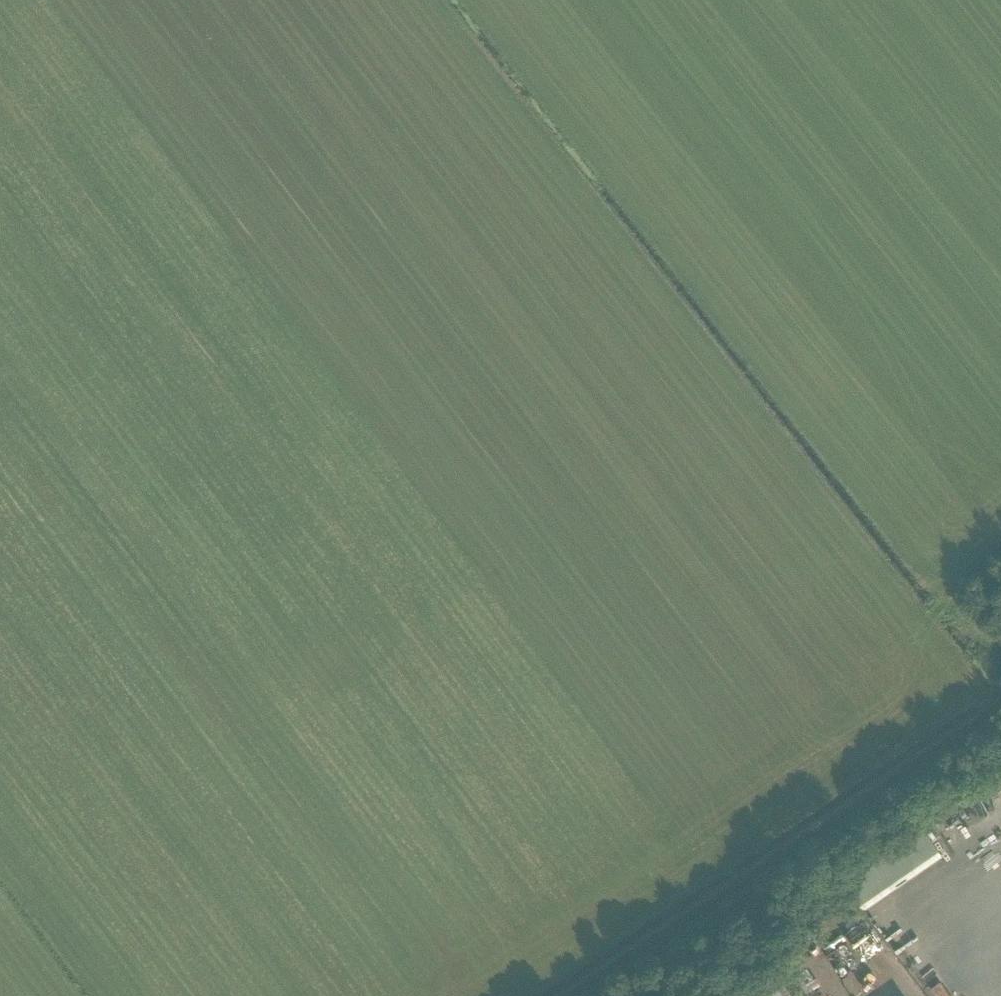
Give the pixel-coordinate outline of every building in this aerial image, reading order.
[(943,857),(924,831),(845,885),(862,912),(943,857)]
